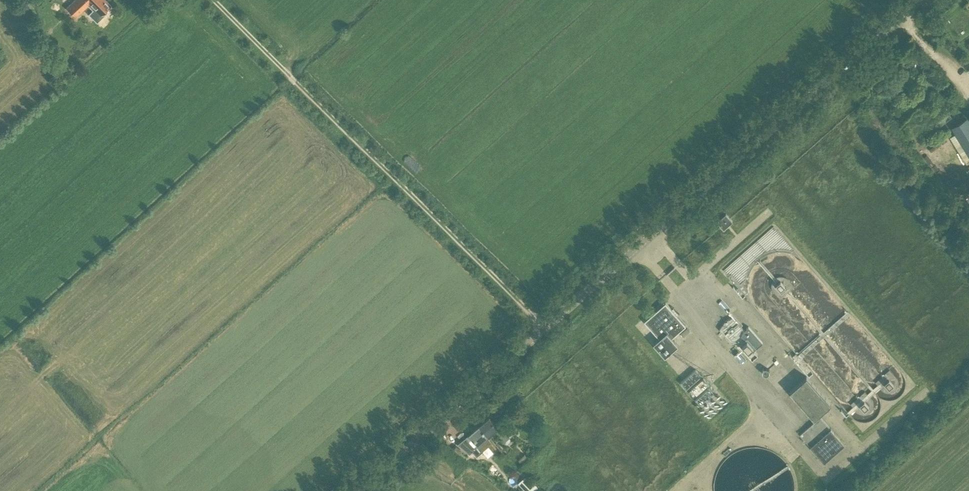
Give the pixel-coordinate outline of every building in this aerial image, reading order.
[(67,7),(75,16),(88,4),(92,9),(88,13),(94,19),(100,14),(101,14),(102,12),(104,13),(105,13),(109,9),(109,8),(108,7),(110,5),(109,4),(110,3),(110,2),(108,0),(74,0),(67,7)] [(968,119),(954,127),(968,152),(968,121),(968,119)] [(724,229),(729,224),(733,221),(726,213),(717,221),(724,229)] [(672,309),(666,302),(644,321),(660,338),(654,343),(665,356),(679,345),(672,337),(686,325),(677,315),(679,313),(674,307),(672,309)] [(729,310),(728,308),(726,310),(733,317),(726,320),(720,329),(721,331),(718,334),(722,338),(725,335),(731,342),(738,340),(740,343),(739,344),(752,359),(758,354),(754,350),(763,342),(749,326),(744,330),(741,325),(743,324),(730,309),(729,310)] [(686,388),(701,375),(695,369),(681,382),(686,388)] [(697,394),(709,384),(703,378),(691,388),(697,394)] [(700,404),(715,391),(710,385),(695,399),(700,404)] [(826,464),(846,446),(845,444),(831,428),(820,416),(800,434),(810,446),(824,462),(826,464)] [(488,435),(498,427),(490,417),(480,425),(488,435)] [(470,434),(483,450),(488,445),(491,443),(492,442),(487,436),(488,435),(480,425),(470,434)] [(507,444),(512,440),(509,437),(513,434),(508,428),(501,435),(505,441),(507,444)] [(477,455),(483,450),(469,434),(459,443),(470,452),(472,450),(477,455)] [(491,443),(488,445),(493,452),(497,449),(491,443)] [(522,463),(528,457),(525,454),(519,460),(522,463)] [(518,483),(523,488),(526,490),(535,490),(538,488),(526,475),(518,483)]
